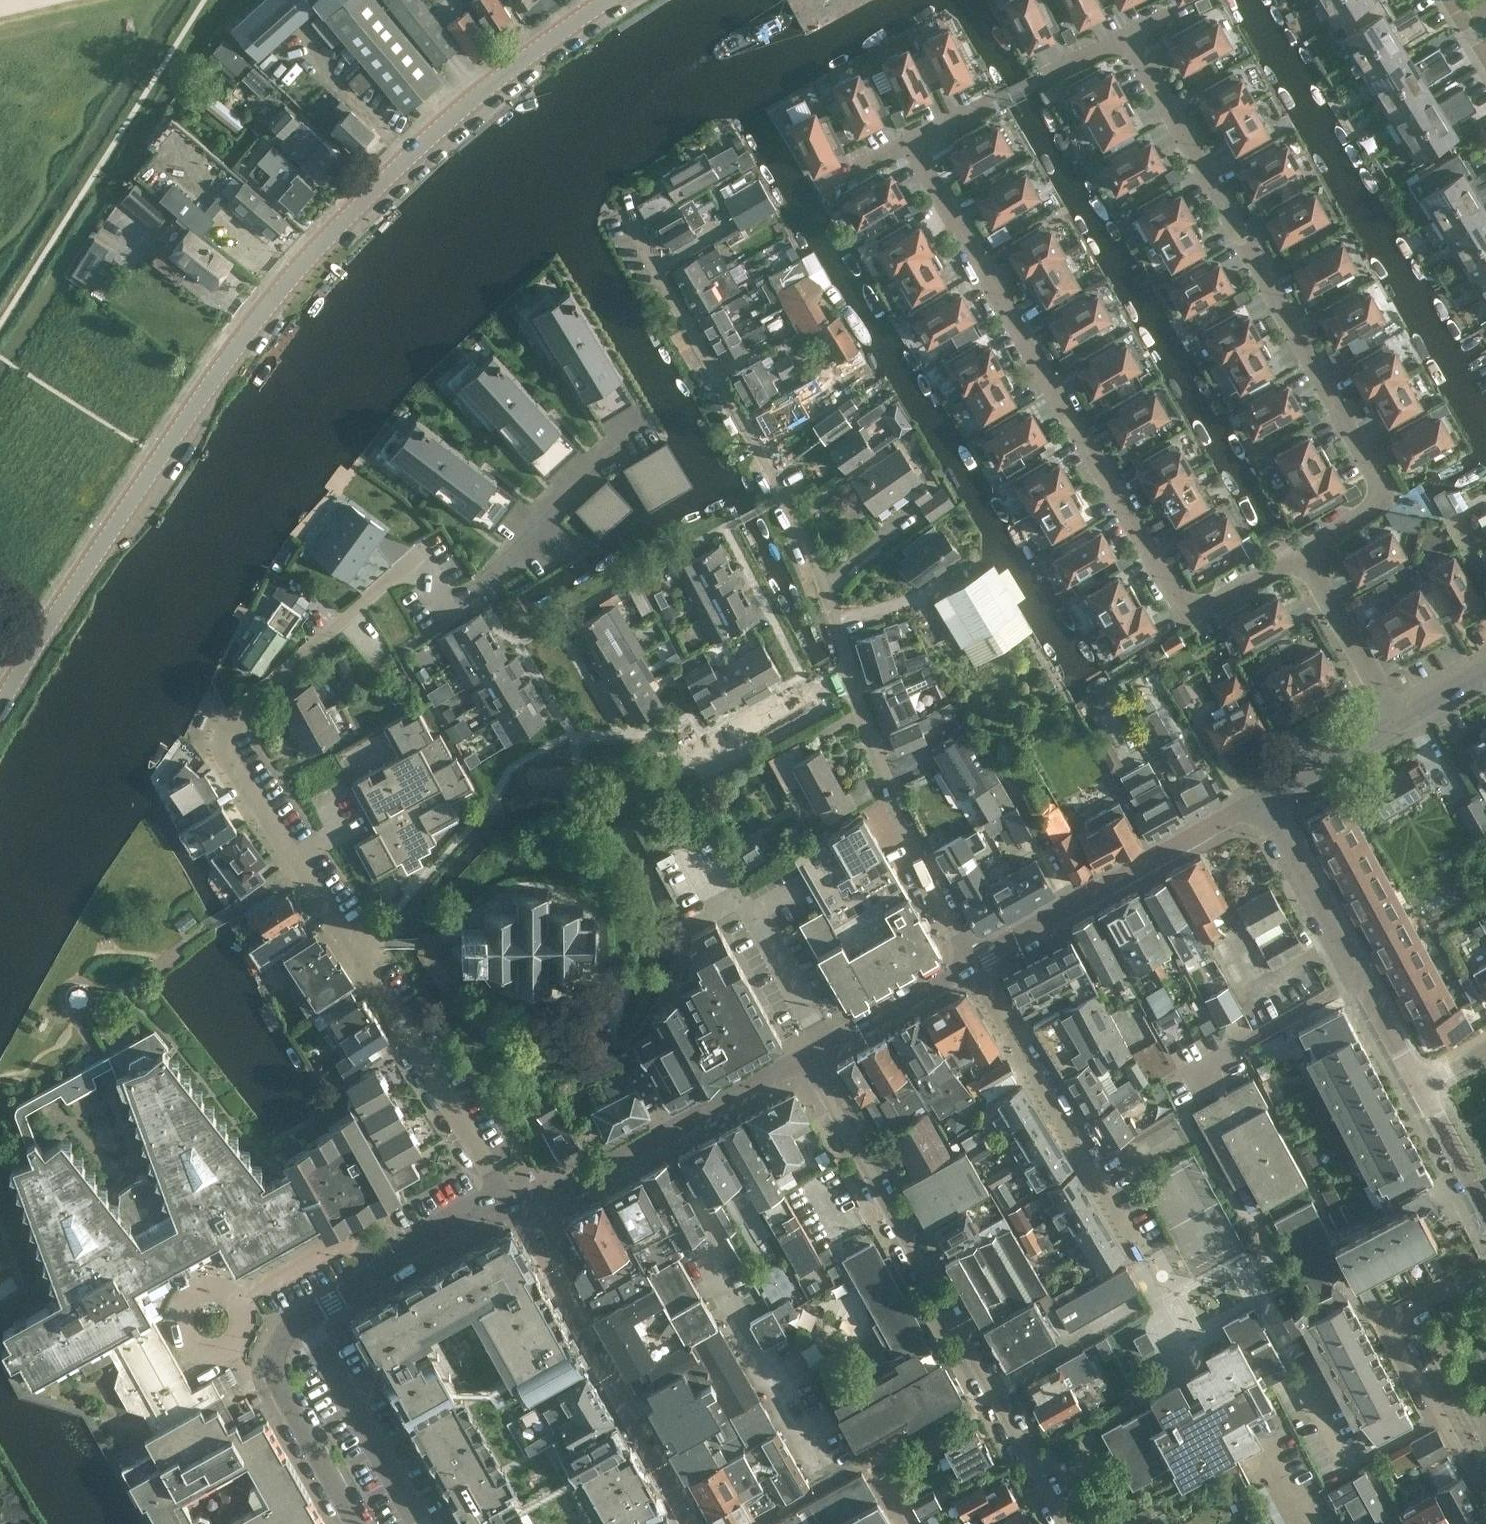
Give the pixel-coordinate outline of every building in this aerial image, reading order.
[(315,8),(308,0),(266,0),(235,28),(261,57),(315,8)] [(322,13),(312,22),(333,47),(344,38),(404,109),(440,79),(377,0),(311,0),(322,13)] [(436,64),(457,47),(423,0),(386,0),(436,64)] [(467,3),(470,1),(490,31),(511,16),(501,0),(465,0),(467,3)] [(519,9),(523,6),(524,8),(531,3),(530,1),(532,0),(513,0),(519,9)] [(1053,38),(1049,29),(1057,25),(1046,0),(1007,0),(1006,1),(1029,49),(1053,38)] [(1107,0),(1067,0),(1079,25),(1103,13),(1098,4),(1107,0)] [(1211,4),(1209,0),(1201,0),(1197,3),(1200,10),(1211,4)] [(1344,26),(1383,2),(1382,0),(1325,0),(1319,4),(1332,25),(1341,20),(1344,26)] [(1340,37),(1353,59),(1421,18),(1414,7),(1389,23),(1384,14),(1388,11),(1383,2),(1344,26),(1348,32),(1340,37)] [(472,57),(490,44),(466,10),(448,22),(472,57)] [(1174,33),(1179,42),(1170,47),(1183,70),(1230,44),(1217,21),(1211,24),(1206,15),(1174,33)] [(1353,59),(1366,80),(1408,54),(1403,45),(1428,29),(1421,18),(1353,59)] [(1075,38),(1070,28),(1063,31),(1068,42),(1075,38)] [(971,77),(948,29),(924,40),(928,47),(919,51),(935,84),(943,80),(948,89),(971,77)] [(1366,80),(1378,100),(1445,58),(1438,47),(1414,63),(1408,54),(1366,80)] [(926,89),(935,84),(919,51),(910,55),(907,49),(883,60),(907,109),(930,97),(926,89)] [(1378,100),(1390,120),(1433,94),(1427,85),(1452,69),(1445,58),(1378,100)] [(251,65),(244,80),(271,93),(278,78),(251,65)] [(359,94),(375,80),(364,67),(348,81),(359,94)] [(1083,116),(1124,94),(1111,72),(1103,76),(1098,68),(1069,84),(1074,92),(1071,94),(1083,116)] [(1201,101),(1213,123),(1254,100),(1241,78),(1238,80),(1233,72),(1204,88),(1209,96),(1201,101)] [(869,75),(861,80),(857,73),(834,85),(857,133),(881,121),(877,113),(886,108),(869,75)] [(237,132),(248,119),(198,76),(187,90),(237,132)] [(1390,120),(1402,140),(1470,98),(1463,87),(1438,103),(1433,94),(1390,120)] [(1124,94),(1083,116),(1084,117),(1087,115),(1103,145),(1135,127),(1128,115),(1134,112),(1124,94)] [(1402,140),(1415,161),(1457,134),(1452,125),(1477,110),(1470,98),(1402,140)] [(354,150),(373,130),(342,100),(334,109),(343,118),(332,129),(354,150)] [(1254,101),(1254,100),(1213,123),(1224,141),(1229,138),(1236,150),(1267,132),(1251,103),(1254,101)] [(899,110),(892,114),(897,125),(904,121),(899,110)] [(834,152),(842,147),(826,114),(818,119),(815,112),(791,124),(814,172),(838,160),(834,152)] [(951,152),(965,175),(1011,148),(997,125),(991,129),(986,120),(954,139),(959,147),(951,152)] [(322,183),(343,160),(322,140),(314,149),(298,134),(285,148),(322,183)] [(739,134),(733,137),(739,148),(744,145),(739,134)] [(1110,163),(1103,167),(1116,190),(1163,164),(1150,141),(1142,145),(1137,137),(1105,155),(1110,163)] [(1275,139),(1243,157),(1248,165),(1240,170),(1252,193),(1299,167),(1286,144),(1280,147),(1275,139)] [(709,157),(706,152),(663,176),(669,187),(640,204),(647,217),(676,200),(687,194),(718,175),(739,164),(742,170),(756,162),(748,148),(738,154),(732,144),(709,157)] [(300,168),(273,145),(261,158),(305,199),(316,187),(298,170),(300,168)] [(1433,217),(1485,184),(1485,170),(1469,180),(1464,173),(1469,170),(1458,153),(1420,176),(1428,191),(1420,196),(1433,217)] [(305,199),(261,158),(257,161),(271,174),(262,184),(293,212),(305,199)] [(1014,167),(982,186),(987,195),(979,199),(993,222),(1038,195),(1025,172),(1019,176),(1014,167)] [(1167,174),(1171,181),(1181,175),(1177,168),(1167,174)] [(857,224),(904,197),(890,174),(882,179),(877,171),(845,189),(850,198),(844,202),(857,224)] [(777,209),(773,202),(759,178),(724,198),(742,230),(777,209)] [(263,198),(244,181),(225,203),(244,219),(247,215),(273,238),(287,221),(262,198),(263,198)] [(214,219),(172,183),(160,197),(202,234),(214,219)] [(169,213),(136,184),(123,200),(156,228),(169,213)] [(1445,237),(1485,212),(1485,209),(1483,203),(1485,201),(1485,184),(1433,217),(1445,237)] [(1303,188),(1271,207),(1276,215),(1267,220),(1280,243),(1327,216),(1314,193),(1308,197),(1303,188)] [(1152,238),(1192,216),(1180,194),(1171,198),(1167,190),(1138,206),(1142,215),(1139,216),(1152,238)] [(914,195),(904,201),(912,213),(921,207),(914,195)] [(672,219),(658,227),(670,248),(695,232),(693,228),(705,221),(703,217),(692,198),(679,205),(681,207),(669,214),(672,219)] [(1457,257),(1485,240),(1485,212),(1445,237),(1457,257)] [(1203,249),(1197,237),(1203,234),(1192,216),(1152,238),(1152,239),(1155,237),(1172,267),(1203,249)] [(176,217),(160,237),(174,248),(170,252),(189,267),(212,286),(230,262),(189,228),(176,217)] [(892,272),(932,248),(919,226),(911,231),(906,223),(877,240),(882,248),(879,250),(892,272)] [(1010,253),(1023,275),(1063,251),(1050,229),(1047,231),(1042,223),(1014,240),(1019,248),(1010,253)] [(1004,225),(987,235),(994,245),(1011,235),(1004,225)] [(109,247),(95,238),(72,272),(73,273),(73,272),(86,281),(108,248),(109,247)] [(1331,238),(1299,256),(1304,265),(1295,269),(1308,292),(1355,266),(1342,243),(1336,247),(1331,238)] [(1457,257),(1470,278),(1485,268),(1485,240),(1457,257)] [(729,268),(717,246),(697,257),(673,271),(685,292),(729,268)] [(932,248),(892,272),(893,272),(896,271),(913,299),(944,281),(937,269),(943,266),(932,248)] [(769,274),(778,291),(786,309),(816,293),(815,292),(831,283),(813,250),(769,274)] [(1064,252),(1063,251),(1023,275),(1034,293),(1040,290),(1047,301),(1078,283),(1061,254),(1064,252)] [(1185,312),(1232,286),(1219,263),(1210,267),(1205,259),(1173,277),(1178,285),(1172,289),(1185,312)] [(729,268),(685,292),(697,313),(741,289),(737,281),(747,275),(740,262),(729,268)] [(1485,296),(1485,268),(1470,278),(1482,298),(1485,296)] [(639,396),(571,287),(534,310),(601,419),(639,396)] [(1336,342),(1360,328),(1364,335),(1381,326),(1377,319),(1383,316),(1370,293),(1363,296),(1359,288),(1327,306),(1331,314),(1323,319),(1336,342)] [(1051,321),(1064,344),(1110,317),(1097,294),(1091,298),(1086,289),(1054,308),(1059,316),(1051,321)] [(952,298),(947,290),(916,309),(921,317),(915,321),(928,344),(974,316),(960,293),(952,298)] [(1244,290),(1234,296),(1238,303),(1248,297),(1244,290)] [(700,317),(711,338),(735,325),(728,313),(749,301),(744,292),(723,304),(700,317)] [(816,293),(786,309),(793,322),(792,322),(798,334),(814,325),(816,328),(830,319),(816,293)] [(1220,360),(1261,337),(1248,315),(1240,320),(1235,312),(1206,328),(1211,336),(1208,338),(1220,360)] [(837,362),(847,356),(859,349),(838,314),(830,319),(816,328),(837,362)] [(987,318),(976,324),(982,334),(993,327),(987,318)] [(735,325),(711,338),(722,360),(768,335),(762,324),(741,335),(735,325)] [(1261,337),(1220,360),(1220,361),(1224,359),(1239,387),(1224,396),(1229,406),(1242,399),(1274,381),(1269,372),(1272,371),(1265,359),(1271,356),(1261,337)] [(1093,393),(1139,366),(1126,343),(1119,347),(1114,338),(1083,357),(1088,365),(1080,370),(1093,393)] [(963,391),(1003,367),(990,346),(981,351),(976,342),(948,359),(953,368),(950,370),(963,391)] [(1353,373),(1366,395),(1406,372),(1394,350),(1391,352),(1386,344),(1357,360),(1362,368),(1353,373)] [(1337,365),(1344,361),(1338,350),(1331,354),(1337,365)] [(1076,359),(1071,352),(1061,358),(1065,366),(1076,359)] [(475,370),(461,383),(476,399),(476,400),(494,419),(529,457),(547,477),(579,448),(561,428),(493,353),(479,366),(475,370)] [(749,405),(778,390),(772,378),(780,374),(782,379),(789,375),(795,386),(803,382),(797,371),(798,370),(788,353),(774,360),(770,354),(761,359),(748,366),(732,374),(749,405)] [(1003,367),(963,391),(963,392),(966,390),(983,419),(1014,401),(1007,389),(1013,386),(1003,367)] [(851,398),(858,393),(876,383),(867,370),(867,368),(836,386),(845,401),(851,398)] [(1376,414),(1382,410),(1389,422),(1420,404),(1403,375),(1407,373),(1406,372),(1366,395),(1376,414)] [(774,404),(755,414),(768,438),(781,431),(783,430),(791,425),(791,426),(793,425),(793,424),(810,414),(800,397),(807,393),(808,395),(822,387),(815,375),(772,400),(774,404)] [(1279,389),(1274,381),(1242,399),(1247,407),(1240,411),(1253,434),(1300,408),(1287,385),(1279,389)] [(1122,442),(1168,415),(1154,392),(1148,396),(1143,387),(1112,406),(1117,414),(1108,419),(1122,442)] [(858,393),(839,406),(813,424),(825,441),(850,423),(845,415),(857,407),(855,405),(863,400),(858,393)] [(1104,408),(1098,397),(1091,401),(1097,412),(1104,408)] [(880,402),(857,419),(864,428),(884,414),(887,412),(880,402)] [(887,412),(884,414),(899,434),(912,425),(897,405),(887,412)] [(1306,412),(1312,423),(1319,419),(1313,408),(1306,412)] [(1023,418),(1018,410),(986,428),(991,437),(985,440),(998,463),(1044,436),(1031,413),(1023,418)] [(1428,411),(1396,429),(1401,438),(1392,442),(1405,465),(1452,439),(1439,416),(1433,419),(1428,411)] [(402,439),(390,454),(409,468),(408,468),(429,484),(432,486),(470,515),(492,531),(518,497),(496,480),(497,480),(416,419),(406,433),(405,434),(401,439),(402,439)] [(875,450),(860,427),(830,447),(845,470),(875,450)] [(1063,445),(1062,445),(1060,441),(1057,435),(1044,442),(1047,447),(1040,451),(1043,456),(1063,445)] [(1291,486),(1331,463),(1321,445),(1315,448),(1308,436),(1277,454),(1293,483),(1290,485),(1291,486)] [(667,441),(624,467),(650,510),(693,484),(667,441)] [(1140,472),(1152,494),(1193,471),(1180,449),(1177,451),(1172,442),(1143,459),(1148,467),(1140,472)] [(923,480),(900,446),(852,479),(876,513),(910,489),(920,503),(931,519),(954,502),(942,486),(932,493),(923,480)] [(1118,451),(1123,460),(1130,456),(1124,447),(1118,451)] [(1032,508),(1072,485),(1059,463),(1051,468),(1046,460),(1017,477),(1022,485),(1019,487),(1032,508)] [(1343,485),(1331,463),(1291,486),(1303,508),(1306,506),(1311,515),(1340,498),(1335,490),(1343,485)] [(1176,521),(1207,502),(1190,473),(1193,471),(1152,494),(1163,512),(1169,509),(1176,521)] [(607,479),(575,508),(600,536),(633,507),(607,479)] [(1032,508),(1028,510),(1039,528),(1045,524),(1052,537),(1083,518),(1077,507),(1083,503),(1072,485),(1032,508)] [(1359,492),(1355,485),(1345,491),(1349,497),(1359,492)] [(1457,512),(1446,493),(1445,491),(1434,496),(1447,518),(1457,512)] [(374,542),(376,539),(383,529),(351,505),(316,554),(348,577),(365,554),(374,542)] [(1215,508),(1183,527),(1188,536),(1180,541),(1193,563),(1239,536),(1226,514),(1220,517),(1215,508)] [(1485,534),(1485,513),(1476,518),(1485,534)] [(914,579),(916,582),(917,583),(959,553),(943,530),(939,532),(933,524),(902,547),(908,556),(901,561),(904,565),(901,568),(910,581),(914,579)] [(1054,558),(1067,580),(1114,553),(1100,531),(1092,535),(1087,527),(1055,546),(1060,554),(1054,558)] [(1371,583),(1382,577),(1402,565),(1398,556),(1404,553),(1391,530),(1344,557),(1357,580),(1366,575),(1371,583)] [(1250,534),(1240,540),(1249,557),(1260,550),(1250,534)] [(676,568),(689,593),(733,570),(732,569),(727,572),(724,565),(729,563),(720,545),(676,568)] [(1126,554),(1116,560),(1120,567),(1130,561),(1126,554)] [(1420,555),(1412,559),(1419,571),(1427,567),(1420,555)] [(1457,615),(1480,602),(1453,555),(1430,569),(1433,575),(1425,580),(1445,615),(1454,610),(1457,615)] [(1032,630),(1020,609),(994,565),(991,567),(957,587),(936,600),(943,612),(961,646),(973,665),(1031,630),(1032,630)] [(689,593),(694,602),(702,617),(740,597),(736,590),(742,587),(733,570),(689,593)] [(1419,571),(1410,576),(1417,588),(1426,583),(1419,571)] [(1101,627),(1141,603),(1131,585),(1125,588),(1118,577),(1087,595),(1104,624),(1101,626),(1101,627)] [(1397,601),(1420,641),(1442,628),(1437,620),(1445,615),(1425,580),(1424,580),(1428,587),(1420,591),(1419,588),(1397,601)] [(274,593),(292,605),(297,599),(300,594),(295,591),(282,582),(274,593)] [(1382,596),(1389,592),(1383,582),(1376,586),(1382,596)] [(640,583),(630,589),(635,599),(646,594),(640,583)] [(661,589),(654,593),(661,607),(669,604),(661,589)] [(1063,602),(1061,603),(1067,612),(1079,604),(1074,595),(1074,596),(1063,602)] [(1230,622),(1244,645),(1250,641),(1255,650),(1287,631),(1282,623),(1290,618),(1277,595),(1253,609),(1249,602),(1232,612),(1236,619),(1230,622)] [(610,596),(600,603),(604,610),(574,628),(585,645),(590,642),(594,649),(631,627),(616,603),(615,604),(610,596)] [(715,642),(720,640),(759,619),(749,601),(744,604),(740,597),(702,617),(715,642)] [(287,634),(301,614),(292,607),(281,600),(267,620),(266,619),(266,620),(265,620),(258,631),(257,632),(238,658),(239,665),(247,670),(253,669),(256,665),(263,670),(288,635),(287,634)] [(661,607),(661,608),(667,620),(681,613),(674,601),(669,604),(661,607)] [(1397,601),(1396,601),(1398,604),(1368,621),(1386,652),(1398,646),(1401,651),(1420,641),(1397,601)] [(1154,625),(1141,603),(1101,627),(1114,649),(1117,647),(1122,655),(1151,638),(1146,630),(1154,625)] [(437,638),(451,660),(452,662),(489,640),(485,633),(490,630),(480,613),(437,638)] [(901,636),(897,622),(883,626),(885,630),(855,639),(862,659),(892,650),(889,640),(901,636)] [(598,656),(593,659),(603,676),(640,654),(634,644),(637,642),(639,641),(631,627),(594,649),(598,656)] [(1178,632),(1161,643),(1167,654),(1185,643),(1178,632)] [(489,640),(452,662),(464,683),(507,658),(498,644),(493,647),(489,640)] [(737,657),(760,697),(771,691),(767,683),(781,676),(762,643),(737,657)] [(1330,692),(1327,686),(1339,680),(1321,648),(1291,665),(1289,662),(1289,663),(1312,703),(1330,692)] [(892,650),(862,659),(868,679),(898,670),(892,650)] [(676,651),(665,658),(671,667),(681,660),(676,651)] [(348,653),(336,660),(343,672),(354,665),(348,653)] [(909,670),(921,666),(929,664),(925,653),(905,659),(909,670)] [(640,654),(603,676),(610,689),(603,693),(610,704),(649,680),(644,671),(649,668),(640,654)] [(477,705),(515,682),(520,679),(517,674),(525,670),(516,655),(508,660),(507,658),(464,683),(466,687),(477,680),(480,686),(470,693),(477,705)] [(1222,704),(1241,738),(1262,726),(1247,699),(1239,704),(1234,696),(1245,690),(1244,690),(1250,686),(1234,656),(1222,663),(1230,677),(1213,686),(1222,704)] [(714,670),(732,703),(745,696),(749,703),(760,697),(737,657),(714,670)] [(905,686),(901,678),(872,691),(879,708),(910,694),(940,680),(932,663),(929,664),(921,666),(926,677),(905,686)] [(1290,715),(1312,703),(1289,663),(1267,675),(1269,678),(1260,683),(1277,712),(1285,707),(1290,715)] [(698,666),(683,674),(691,688),(704,712),(713,707),(716,713),(732,703),(714,670),(710,664),(700,670),(698,666)] [(424,666),(415,671),(420,680),(430,674),(424,666)] [(402,672),(389,679),(396,691),(409,684),(402,672)] [(520,679),(515,682),(477,705),(484,716),(494,710),(500,719),(539,695),(529,679),(523,683),(520,679)] [(632,724),(664,704),(649,680),(610,704),(617,716),(623,711),(632,724)] [(1123,681),(1112,686),(1116,694),(1127,688),(1123,681)] [(1180,706),(1193,699),(1183,681),(1171,688),(1180,706)] [(278,702),(292,727),(326,709),(311,683),(278,702)] [(437,686),(427,692),(435,704),(445,698),(437,686)] [(1258,689),(1253,692),(1259,703),(1265,700),(1258,689)] [(918,712),(910,694),(879,708),(887,726),(918,712)] [(500,719),(506,729),(513,741),(545,722),(538,709),(545,705),(539,695),(500,719)] [(950,702),(940,707),(941,708),(946,719),(956,715),(950,702)] [(1215,717),(1205,722),(1219,749),(1241,738),(1222,704),(1211,711),(1215,717)] [(382,726),(392,745),(399,756),(350,783),(372,823),(381,819),(385,827),(354,844),(372,877),(398,864),(404,861),(408,868),(422,861),(419,857),(432,850),(429,846),(437,842),(432,832),(459,818),(451,802),(474,789),(457,756),(453,757),(440,733),(433,737),(417,707),(382,726)] [(450,707),(443,711),(449,720),(456,716),(450,707)] [(326,709),(292,727),(306,752),(340,734),(326,709)] [(1161,739),(1157,741),(1160,745),(1159,745),(1175,774),(1195,763),(1179,735),(1173,738),(1156,709),(1147,714),(1161,739)] [(928,716),(918,721),(889,733),(898,752),(925,740),(921,731),(932,726),(928,716)] [(463,718),(445,729),(452,741),(471,731),(463,718)] [(1468,746),(1475,760),(1471,762),(1481,779),(1479,784),(1485,796),(1485,727),(1481,733),(1484,738),(1469,746),(1468,746)] [(952,735),(933,747),(935,751),(934,752),(945,769),(941,771),(948,784),(949,784),(956,795),(956,797),(969,789),(970,789),(973,788),(990,817),(1013,803),(977,744),(971,747),(963,734),(954,739),(952,735)] [(1109,739),(1098,746),(1112,770),(1123,764),(1109,739)] [(798,742),(768,758),(786,790),(801,781),(816,809),(825,823),(853,807),(846,796),(820,748),(806,756),(798,742)] [(476,750),(463,757),(468,765),(469,767),(481,760),(479,756),(476,750)] [(1148,841),(1182,822),(1148,761),(1119,777),(1139,810),(1133,813),(1148,841)] [(1405,764),(1367,786),(1382,813),(1396,805),(1398,809),(1409,802),(1407,799),(1416,793),(1417,793),(1420,791),(1422,794),(1433,787),(1426,775),(1418,762),(1407,768),(1405,764)] [(191,808),(197,818),(211,810),(207,802),(219,796),(205,773),(201,776),(185,763),(172,778),(176,784),(170,789),(184,812),(191,808)] [(1197,767),(1185,775),(1186,776),(1204,810),(1221,801),(1221,800),(1220,800),(1218,797),(1215,791),(1220,788),(1216,780),(1211,783),(1206,775),(1201,765),(1197,767)] [(1185,775),(1169,784),(1173,793),(1187,819),(1187,820),(1204,810),(1186,776),(1185,775)] [(1074,883),(1093,872),(1057,805),(1043,779),(1023,790),(1033,808),(1036,806),(1055,841),(1051,842),(1074,883)] [(1307,818),(1318,838),(1356,817),(1346,797),(1307,818)] [(1473,833),(1485,825),(1485,814),(1476,797),(1458,807),(1473,833)] [(1096,815),(1119,857),(1142,844),(1119,803),(1096,815)] [(180,830),(178,832),(193,856),(212,844),(234,830),(237,828),(222,804),(197,819),(192,822),(180,830)] [(984,820),(982,822),(983,824),(990,836),(1000,831),(1007,843),(1016,838),(1017,840),(1031,833),(1015,805),(1014,804),(1001,811),(984,820)] [(187,814),(174,822),(180,830),(192,822),(187,814)] [(1089,828),(1077,834),(1096,869),(1119,857),(1096,815),(1087,820),(1085,821),(1089,828)] [(902,886),(862,816),(793,856),(823,908),(833,926),(902,886)] [(1356,817),(1318,838),(1327,855),(1323,858),(1326,864),(1369,841),(1356,817)] [(986,844),(983,839),(976,827),(961,836),(960,834),(933,849),(943,868),(986,844)] [(218,852),(211,857),(214,861),(241,897),(265,879),(257,867),(264,862),(243,833),(239,837),(234,830),(212,844),(218,852)] [(756,841),(737,853),(749,871),(768,859),(756,841)] [(1343,885),(1381,865),(1369,841),(1326,864),(1330,871),(1334,868),(1343,885)] [(990,882),(973,852),(943,868),(950,879),(955,876),(967,898),(961,901),(979,932),(1007,916),(988,883),(990,882)] [(1166,874),(1204,941),(1221,933),(1209,912),(1227,902),(1200,855),(1166,874)] [(1010,870),(1030,904),(1052,891),(1033,857),(1010,870)] [(1349,905),(1352,912),(1394,889),(1381,865),(1343,885),(1353,903),(1349,905)] [(1010,870),(990,882),(988,883),(1007,916),(1008,917),(1030,904),(1010,870)] [(1164,882),(1144,893),(1180,954),(1182,960),(1191,955),(1188,949),(1186,946),(1175,925),(1185,919),(1164,882)] [(942,954),(902,886),(833,926),(823,908),(798,923),(847,1008),(942,954)] [(1270,888),(1237,907),(1253,935),(1286,917),(1270,888)] [(1369,932),(1406,913),(1394,889),(1352,912),(1356,918),(1360,916),(1369,932)] [(274,890),(243,910),(248,917),(253,914),(254,915),(261,925),(257,928),(264,938),(248,949),(261,968),(275,959),(309,936),(301,922),(305,920),(287,892),(286,892),(279,897),(274,890)] [(1118,901),(1098,912),(1132,973),(1146,965),(1158,958),(1171,951),(1140,895),(1137,890),(1118,901)] [(595,957),(595,923),(580,923),(580,910),(548,910),(548,893),(515,893),(515,912),(484,912),(484,929),(461,929),(461,941),(462,954),(484,954),(484,971),(508,971),(508,987),(515,987),(515,989),(549,988),(549,987),(562,987),(573,987),(572,970),(580,970),(580,957),(595,957)] [(1374,953),(1378,959),(1419,938),(1406,913),(1369,932),(1379,950),(1374,953)] [(1093,915),(1073,927),(1077,935),(1103,981),(1111,977),(1126,1004),(1138,997),(1130,983),(1131,983),(1124,970),(1093,915)] [(782,1043),(715,922),(690,935),(695,943),(688,947),(700,967),(697,969),(677,979),(675,976),(668,979),(720,1077),(782,1043)] [(1479,924),(1472,928),(1476,936),(1483,932),(1479,924)] [(314,933),(309,936),(275,959),(291,985),(289,986),(307,1014),(353,984),(339,962),(327,944),(323,947),(314,933)] [(1395,980),(1431,961),(1419,938),(1378,959),(1381,966),(1386,963),(1395,980)] [(1071,939),(1003,975),(1004,978),(1024,1015),(1026,1014),(1027,1013),(1066,992),(1073,1004),(1099,992),(1072,942),(1071,939)] [(1305,951),(1299,940),(1266,958),(1273,970),(1305,951)] [(1400,1000),(1404,1007),(1443,985),(1431,961),(1395,980),(1404,998),(1400,1000)] [(1484,980),(1485,984),(1485,965),(1473,972),(1479,983),(1484,980)] [(720,1077),(668,979),(638,1032),(640,1036),(634,1039),(648,1064),(649,1063),(657,1079),(656,1080),(668,1104),(676,1100),(677,1101),(688,1095),(687,1094),(695,1090),(696,1091),(720,1078),(720,1077)] [(1473,984),(1464,989),(1471,1000),(1479,995),(1473,984)] [(1411,1011),(1421,1028),(1456,1009),(1443,985),(1404,1007),(1407,1013),(1411,1011)] [(1227,986),(1204,999),(1219,1025),(1242,1012),(1227,986)] [(351,990),(311,1016),(320,1029),(332,1021),(341,1035),(340,1035),(351,1051),(335,1061),(347,1079),(384,1055),(377,1044),(388,1037),(363,998),(358,1001),(351,990)] [(960,994),(922,1016),(944,1052),(949,1049),(951,1052),(944,1056),(950,1067),(957,1062),(958,1063),(961,1067),(975,1059),(995,1047),(998,1045),(969,997),(967,993),(966,991),(964,992),(960,994)] [(1034,1026),(1033,1026),(1057,1066),(1061,1073),(1077,1064),(1078,1064),(1087,1058),(1086,1056),(1099,1048),(1108,1066),(1132,1053),(1099,992),(1073,1004),(1058,1011),(1034,1026)] [(1152,1004),(1163,1025),(1184,1014),(1173,993),(1152,1004)] [(1471,1000),(1468,1001),(1474,1011),(1484,1006),(1479,995),(1471,1000)] [(1358,1417),(1376,1442),(1412,1422),(1404,1406),(1398,1409),(1394,1401),(1399,1398),(1390,1380),(1384,1383),(1381,1377),(1387,1374),(1377,1356),(1371,1359),(1368,1353),(1374,1349),(1365,1331),(1359,1335),(1355,1328),(1361,1325),(1351,1306),(1343,1292),(1338,1287),(1333,1283),(1349,1275),(1354,1284),(1435,1242),(1419,1211),(1425,1207),(1432,1212),(1437,1205),(1429,1198),(1429,1190),(1426,1184),(1432,1180),(1425,1164),(1419,1168),(1415,1159),(1420,1156),(1361,1040),(1354,1044),(1350,1037),(1356,1034),(1343,1007),(1298,1031),(1305,1043),(1309,1041),(1315,1053),(1305,1058),(1370,1182),(1376,1179),(1381,1190),(1385,1188),(1392,1201),(1401,1197),(1406,1207),(1334,1245),(1312,1201),(1274,1221),(1314,1298),(1297,1310),(1304,1319),(1310,1316),(1326,1339),(1322,1342),(1338,1365),(1334,1367),(1350,1390),(1346,1392),(1362,1415),(1358,1417)] [(1456,1009),(1421,1028),(1429,1043),(1432,1048),(1446,1040),(1471,1027),(1459,1007),(1456,1009)] [(888,1034),(913,1075),(939,1118),(955,1108),(956,1110),(974,1099),(946,1063),(943,1056),(944,1056),(919,1015),(888,1034)] [(1210,1018),(1199,1024),(1205,1033),(1215,1027),(1210,1018)] [(186,1269),(223,1249),(235,1270),(318,1224),(320,1223),(289,1172),(280,1177),(275,1180),(263,1186),(261,1185),(265,1182),(261,1176),(262,1167),(253,1166),(249,1161),(250,1152),(241,1150),(237,1146),(238,1136),(229,1136),(225,1130),(226,1121),(217,1120),(213,1115),(214,1106),(205,1105),(201,1100),(202,1091),(193,1090),(189,1085),(191,1076),(181,1075),(178,1070),(179,1060),(169,1059),(163,1052),(169,1048),(154,1030),(109,1055),(97,1062),(72,1075),(22,1103),(19,1105),(18,1106),(17,1107),(16,1108),(16,1109),(16,1110),(15,1111),(15,1112),(15,1113),(16,1114),(27,1145),(32,1160),(20,1164),(13,1167),(13,1168),(9,1176),(18,1180),(20,1186),(16,1194),(25,1198),(27,1204),(23,1212),(31,1216),(33,1222),(29,1231),(38,1234),(40,1240),(36,1249),(45,1253),(47,1259),(43,1267),(51,1270),(53,1277),(49,1285),(58,1289),(61,1298),(3,1331),(10,1345),(2,1349),(11,1367),(20,1362),(33,1384),(83,1355),(91,1370),(113,1358),(119,1368),(115,1384),(128,1408),(144,1413),(155,1433),(164,1427),(201,1407),(211,1401),(221,1395),(212,1379),(192,1390),(173,1355),(152,1317),(139,1295),(177,1275),(179,1279),(181,1278),(189,1273),(186,1269)] [(885,1037),(868,1047),(856,1055),(879,1093),(882,1092),(885,1098),(887,1097),(900,1118),(925,1103),(914,1086),(908,1076),(909,1076),(885,1037)] [(1080,1068),(1064,1077),(1075,1096),(1101,1080),(1097,1073),(1108,1066),(1099,1048),(1086,1056),(1087,1058),(1078,1064),(1077,1064),(1080,1068)] [(870,1108),(880,1102),(875,1094),(870,1084),(853,1056),(837,1065),(836,1071),(850,1094),(854,1091),(860,1103),(865,1100),(870,1108)] [(1101,1080),(1075,1096),(1086,1114),(1112,1098),(1114,1101),(1136,1088),(1146,1082),(1140,1072),(1142,1071),(1136,1060),(1125,1067),(1131,1078),(1108,1091),(1101,1080)] [(1014,1071),(1008,1061),(987,1073),(993,1084),(1010,1074),(1014,1071)] [(650,1114),(627,1069),(601,1082),(610,1098),(591,1109),(606,1137),(650,1114)] [(420,1173),(410,1156),(421,1150),(376,1070),(347,1086),(354,1097),(347,1100),(353,1110),(326,1125),(329,1129),(305,1143),(307,1147),(282,1161),(289,1172),(320,1223),(326,1236),(400,1194),(396,1186),(420,1173)] [(977,1093),(993,1084),(987,1073),(986,1073),(986,1074),(977,1080),(975,1077),(965,1083),(973,1096),(977,1093)] [(1017,1084),(1010,1074),(993,1084),(977,1093),(984,1104),(994,1098),(1017,1084)] [(1307,1182),(1266,1107),(1268,1106),(1253,1078),(1192,1111),(1203,1131),(1234,1187),(1248,1179),(1249,1181),(1263,1207),(1307,1182)] [(1160,1081),(1150,1087),(1157,1100),(1167,1095),(1160,1081)] [(994,1102),(1005,1121),(1034,1103),(1023,1084),(1019,1087),(1017,1084),(994,1098),(995,1101),(994,1102)] [(1107,1150),(1138,1131),(1132,1121),(1128,1124),(1120,1112),(1142,1099),(1136,1088),(1114,1101),(1116,1105),(1090,1121),(1107,1150)] [(804,1156),(793,1136),(813,1124),(794,1092),(777,1101),(764,1108),(747,1117),(758,1137),(777,1171),(804,1156)] [(580,1146),(560,1109),(551,1095),(533,1105),(546,1128),(542,1130),(558,1157),(580,1146)] [(880,1102),(870,1108),(869,1108),(882,1129),(900,1119),(887,1098),(880,1102)] [(1034,1103),(1005,1121),(996,1126),(1003,1137),(1012,1131),(1016,1142),(1047,1124),(1034,1103)] [(949,1153),(927,1113),(889,1134),(912,1174),(938,1159),(941,1164),(951,1158),(948,1153),(949,1153)] [(959,1135),(966,1149),(984,1139),(978,1119),(957,1132),(959,1135)] [(746,1131),(741,1122),(741,1121),(719,1134),(748,1186),(751,1184),(762,1202),(759,1204),(759,1205),(760,1205),(800,1274),(822,1262),(770,1171),(768,1170),(746,1131)] [(1021,1168),(1059,1145),(1047,1124),(1016,1142),(1009,1147),(1021,1168)] [(691,1150),(678,1157),(704,1200),(725,1235),(725,1234),(735,1229),(721,1204),(715,1207),(709,1197),(740,1179),(715,1137),(715,1136),(702,1143),(700,1144),(693,1148),(691,1150)] [(991,1150),(984,1139),(966,1149),(973,1160),(991,1150)] [(1030,1162),(1021,1168),(1027,1177),(1030,1175),(1037,1187),(1044,1183),(1072,1167),(1059,1145),(1030,1162)] [(902,1186),(925,1228),(989,1193),(965,1151),(951,1158),(941,1164),(902,1186)] [(668,1163),(641,1177),(679,1248),(706,1233),(668,1163)] [(1006,1163),(985,1175),(992,1188),(1013,1176),(1006,1163)] [(1051,1216),(1088,1193),(1075,1173),(1047,1190),(1054,1202),(1045,1208),(1051,1216)] [(640,1177),(605,1196),(627,1238),(628,1237),(647,1272),(678,1256),(681,1254),(682,1254),(679,1248),(641,1177),(640,1177)] [(1004,1181),(993,1188),(1004,1207),(1015,1200),(1004,1181)] [(1100,1214),(1088,1193),(1051,1216),(1055,1224),(1064,1219),(1071,1231),(1100,1214)] [(627,1238),(605,1196),(567,1215),(565,1225),(580,1254),(582,1265),(574,1277),(586,1304),(592,1302),(593,1304),(594,1307),(610,1298),(614,1305),(654,1282),(647,1272),(628,1237),(627,1238)] [(1020,1233),(1034,1226),(1021,1204),(1007,1212),(1020,1233)] [(967,1208),(934,1228),(940,1238),(938,1241),(942,1247),(946,1248),(947,1251),(952,1248),(957,1256),(959,1256),(1009,1227),(1002,1216),(979,1229),(967,1208)] [(1079,1243),(1070,1248),(1075,1256),(1112,1234),(1100,1214),(1071,1231),(1079,1243)] [(945,1263),(944,1263),(947,1269),(980,1328),(982,1327),(1033,1298),(1033,1299),(1047,1291),(1010,1227),(1009,1227),(959,1256),(957,1256),(948,1261),(945,1263)] [(358,1330),(466,1523),(638,1523),(662,1514),(653,1494),(656,1493),(643,1469),(630,1447),(616,1421),(577,1445),(574,1441),(570,1443),(563,1430),(530,1447),(516,1427),(503,1434),(497,1425),(518,1412),(537,1402),(535,1401),(518,1410),(515,1404),(529,1396),(529,1397),(532,1395),(583,1367),(583,1368),(584,1367),(586,1366),(584,1363),(584,1364),(577,1352),(578,1352),(576,1348),(575,1348),(569,1337),(568,1334),(568,1333),(559,1316),(560,1316),(559,1313),(558,1314),(549,1298),(550,1297),(548,1295),(547,1294),(547,1293),(546,1291),(537,1275),(536,1273),(535,1271),(533,1268),(533,1269),(529,1261),(527,1259),(528,1259),(526,1256),(519,1244),(518,1242),(512,1232),(513,1231),(511,1228),(510,1229),(508,1230),(508,1231),(499,1235),(497,1236),(497,1237),(488,1242),(488,1241),(487,1242),(486,1242),(486,1243),(477,1248),(477,1247),(474,1249),(473,1250),(469,1252),(470,1252),(449,1263),(449,1262),(446,1264),(446,1265),(436,1271),(434,1272),(427,1276),(426,1275),(423,1277),(424,1278),(403,1289),(399,1291),(400,1291),(399,1292),(398,1292),(395,1293),(396,1294),(376,1305),(376,1304),(373,1306),(354,1317),(351,1318),(351,1319),(352,1321),(353,1321),(358,1330)] [(1031,1228),(1019,1234),(1031,1254),(1043,1248),(1031,1228)] [(1112,1234),(1075,1256),(1080,1265),(1089,1259),(1096,1272),(1125,1254),(1112,1234)] [(837,1413),(854,1443),(904,1415),(960,1384),(888,1256),(882,1260),(873,1243),(842,1260),(890,1344),(887,1346),(898,1364),(833,1400),(839,1412),(837,1413)] [(1042,1249),(1031,1256),(1037,1265),(1048,1258),(1042,1249)] [(678,1256),(647,1272),(654,1282),(664,1300),(671,1311),(669,1313),(684,1338),(687,1336),(699,1356),(685,1365),(697,1386),(701,1384),(700,1382),(713,1375),(727,1400),(732,1397),(739,1408),(733,1411),(734,1412),(759,1398),(739,1363),(717,1325),(700,1295),(678,1256)] [(756,1274),(771,1300),(794,1286),(779,1260),(756,1274)] [(1068,1331),(1139,1291),(1140,1290),(1126,1266),(1055,1307),(1068,1331)] [(614,1305),(593,1317),(607,1341),(611,1338),(616,1347),(631,1372),(647,1363),(650,1361),(654,1368),(660,1379),(685,1365),(699,1356),(687,1336),(684,1338),(655,1356),(642,1332),(639,1329),(647,1324),(641,1314),(664,1300),(654,1282),(614,1305)] [(1067,1289),(1051,1298),(1055,1307),(1078,1294),(1077,1293),(1073,1286),(1067,1289)] [(1005,1367),(1055,1338),(1033,1299),(1033,1298),(982,1327),(1005,1367)] [(789,1299),(778,1305),(783,1314),(794,1308),(789,1299)] [(1152,1405),(1104,1432),(1133,1485),(1171,1464),(1174,1471),(1179,1479),(1181,1483),(1202,1472),(1212,1466),(1234,1454),(1258,1440),(1249,1424),(1257,1420),(1263,1416),(1275,1410),(1263,1386),(1268,1383),(1284,1375),(1288,1373),(1285,1367),(1263,1326),(1265,1325),(1256,1308),(1255,1307),(1253,1308),(1239,1316),(1235,1318),(1225,1324),(1230,1334),(1234,1340),(1209,1354),(1213,1362),(1213,1363),(1219,1373),(1216,1375),(1204,1382),(1209,1393),(1202,1397),(1201,1397),(1188,1405),(1176,1383),(1151,1397),(1149,1398),(1150,1401),(1152,1405)] [(772,1309),(768,1311),(750,1321),(751,1323),(749,1324),(762,1347),(764,1346),(765,1348),(787,1336),(772,1309)] [(1146,1330),(1133,1337),(1142,1353),(1155,1346),(1146,1330)] [(1107,1356),(1116,1351),(1107,1333),(1098,1338),(1107,1356)] [(1040,1379),(1028,1386),(1037,1403),(1034,1405),(1033,1412),(1036,1418),(1042,1419),(1043,1419),(1044,1420),(1080,1400),(1072,1387),(1070,1384),(1080,1378),(1082,1381),(1095,1373),(1083,1350),(1057,1365),(1059,1369),(1049,1374),(1039,1379),(1040,1379)] [(660,1379),(639,1390),(670,1444),(710,1422),(710,1421),(712,1424),(729,1415),(734,1412),(733,1411),(739,1408),(732,1397),(727,1400),(713,1375),(700,1382),(701,1384),(697,1386),(685,1365),(660,1379)] [(227,1368),(216,1375),(222,1387),(234,1381),(227,1368)] [(518,1412),(497,1425),(503,1434),(516,1427),(530,1447),(563,1430),(570,1443),(574,1441),(605,1422),(614,1417),(586,1371),(557,1388),(541,1398),(544,1403),(543,1404),(537,1402),(518,1412)] [(734,1412),(729,1415),(747,1447),(760,1439),(777,1429),(770,1417),(759,1398),(734,1412)] [(267,1420),(242,1434),(236,1423),(228,1428),(217,1408),(205,1415),(201,1407),(164,1427),(155,1433),(146,1438),(161,1465),(130,1482),(143,1505),(147,1503),(158,1523),(213,1523),(209,1517),(200,1514),(193,1518),(182,1499),(248,1462),(259,1481),(251,1486),(249,1495),(257,1508),(228,1523),(325,1523),(267,1420)] [(672,1449),(668,1451),(669,1453),(683,1479),(684,1480),(687,1478),(718,1461),(719,1463),(747,1447),(729,1415),(712,1424),(712,1425),(713,1426),(702,1432),(672,1449)] [(974,1427),(950,1441),(943,1445),(960,1477),(993,1459),(985,1444),(984,1445),(974,1427)] [(1448,1451),(1435,1428),(1411,1442),(1423,1465),(1448,1451)] [(760,1439),(771,1457),(698,1498),(708,1516),(764,1484),(768,1482),(780,1503),(809,1486),(777,1429),(760,1439)] [(943,1445),(950,1441),(944,1430),(918,1443),(925,1455),(943,1445)] [(687,1479),(698,1498),(771,1457),(760,1439),(747,1447),(719,1463),(687,1479)] [(1398,1466),(1416,1456),(1408,1442),(1391,1452),(1398,1466)] [(1228,1498),(1248,1487),(1239,1470),(1219,1481),(1228,1498)] [(1327,1492),(1335,1506),(1359,1492),(1360,1493),(1369,1509),(1377,1523),(1392,1523),(1391,1521),(1379,1501),(1363,1472),(1355,1477),(1354,1478),(1342,1484),(1327,1492)] [(877,1500),(861,1473),(809,1502),(770,1523),(834,1523),(877,1500)] [(1461,1475),(1436,1489),(1456,1523),(1480,1523),(1480,1521),(1479,1519),(1479,1518),(1483,1516),(1461,1475)] [(979,1510),(986,1522),(1019,1505),(1005,1480),(986,1491),(982,1484),(953,1500),(964,1519),(979,1510)] [(775,1503),(764,1484),(708,1516),(712,1523),(736,1523),(755,1513),(775,1503)] [(933,1490),(912,1502),(921,1518),(942,1506),(933,1490)] [(1247,1492),(1235,1497),(1241,1509),(1253,1503),(1247,1492)] [(1399,1511),(1406,1523),(1450,1523),(1433,1492),(1399,1511)] [(834,1523),(892,1523),(877,1500),(834,1523)] [(997,1523),(1029,1523),(1022,1510),(997,1523)] [(1267,1512),(1250,1521),(1252,1523),(1274,1523),(1267,1512)] [(666,1515),(646,1523),(670,1523),(666,1515)] [(1136,1515),(1120,1523),(1141,1523),(1136,1515)]
